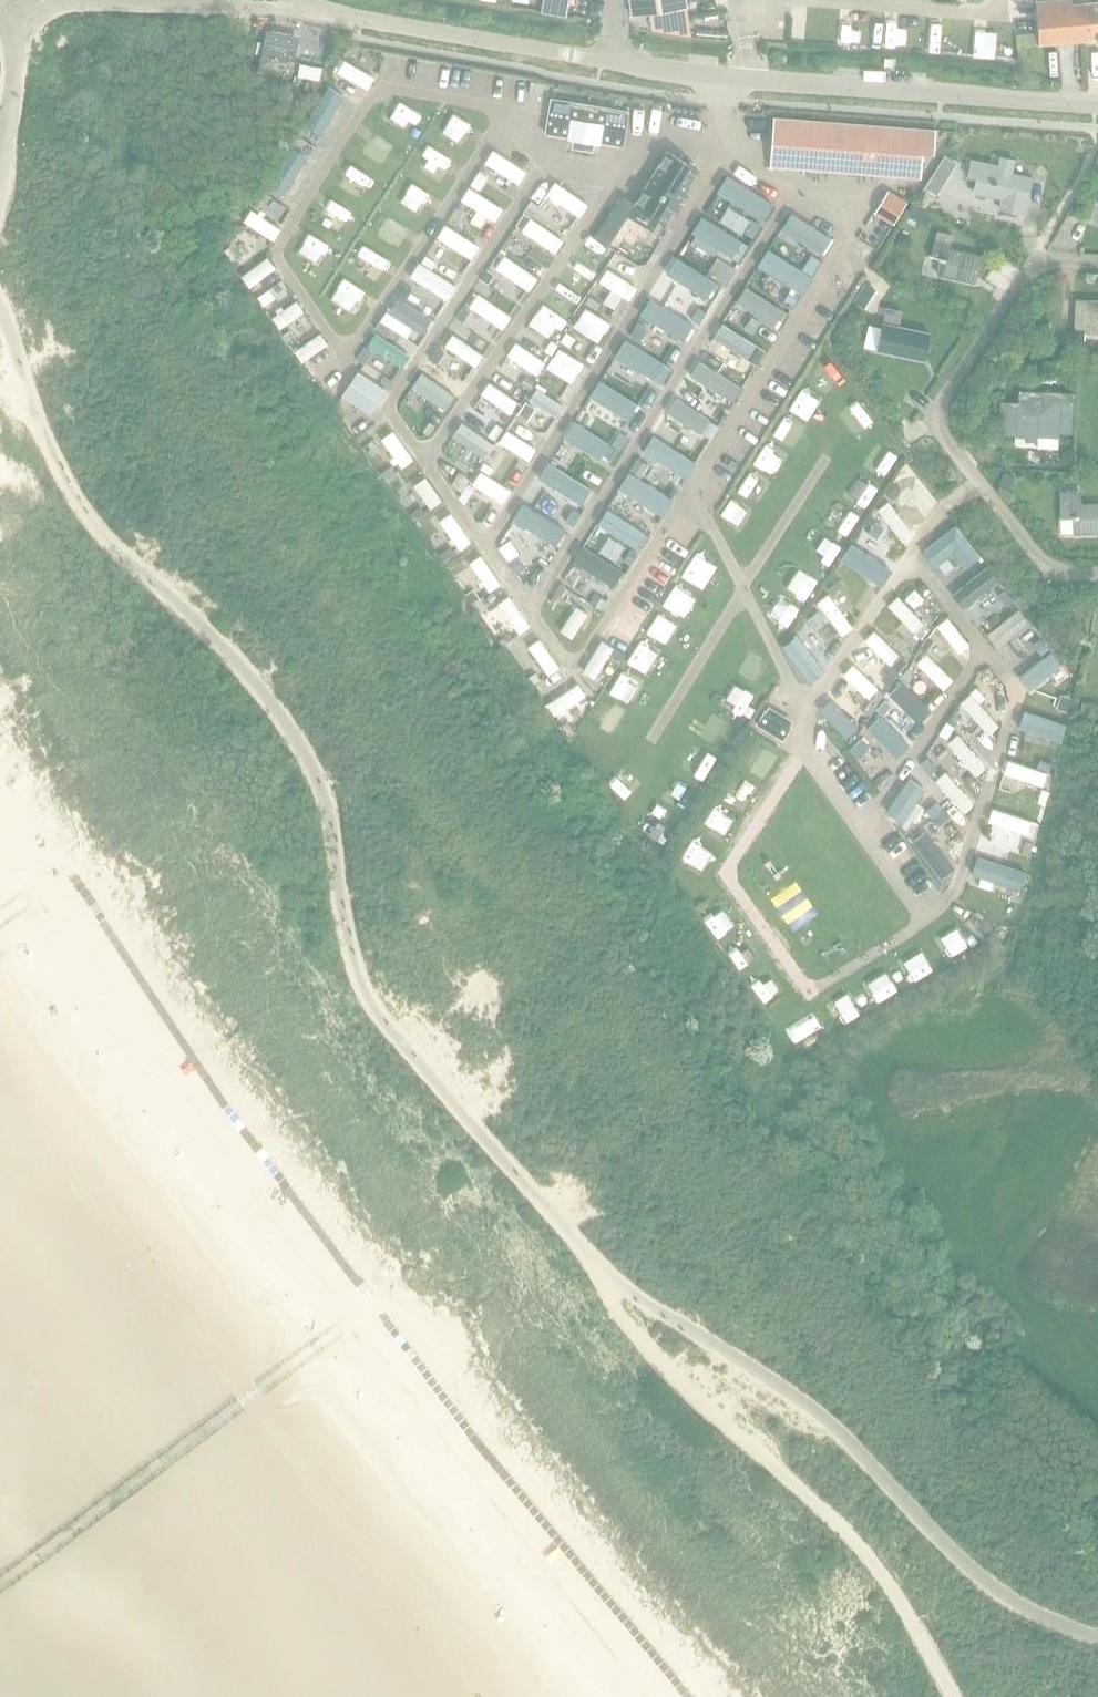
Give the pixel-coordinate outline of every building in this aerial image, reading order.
[(650,12),(686,7),(685,0),(629,0),(632,15),(650,12)] [(1097,39),(1097,3),(1071,5),(1070,0),(1063,0),(1035,2),(1038,44),(1097,39)] [(265,34),(261,55),(294,62),(298,43),(293,35),(271,31),(265,34)] [(337,73),(367,90),(374,77),(344,60),(337,73)] [(308,127),(323,136),(347,98),(332,89),(308,127)] [(628,110),(551,98),(545,133),(623,146),(628,110)] [(936,129),(860,123),(777,116),(772,167),(921,179),(923,151),(934,152),(936,129)] [(310,159),(294,150),(271,188),(286,197),(310,159)] [(485,163),(519,184),(527,171),(493,150),(485,163)] [(667,224),(700,171),(670,153),(637,206),(667,224)] [(1001,167),(972,160),(968,177),(977,179),(974,193),(1002,199),(1000,209),(1024,214),(1032,178),(1000,171),(1001,167)] [(740,208),(747,196),(722,180),(714,192),(740,208)] [(547,194),(580,217),(588,205),(555,182),(547,194)] [(469,188),(461,200),(495,222),(502,209),(469,188)] [(594,237),(616,253),(636,224),(614,209),(594,237)] [(244,222),(273,241),(281,229),(251,210),(244,222)] [(555,253),(563,241),(530,218),(522,231),(555,253)] [(732,218),(725,230),(750,246),(757,234),(732,218)] [(437,237),(471,259),(479,246),(445,225),(437,237)] [(683,243),(709,259),(716,248),(690,231),(683,243)] [(977,275),(981,256),(948,249),(951,235),(937,232),(932,256),(939,258),(936,273),(959,278),(961,271),(977,275)] [(496,268),(529,291),(537,279),(504,256),(496,268)] [(562,284),(585,300),(604,271),(581,256),(562,284)] [(250,288),(275,268),(267,257),(242,277),(250,288)] [(410,277),(447,301),(457,286),(419,262),(410,277)] [(629,301),(637,288),(607,269),(599,282),(629,301)] [(718,297),(725,285),(700,269),(693,281),(718,297)] [(658,282),(651,294),(677,310),(684,299),(658,282)] [(866,284),(855,301),(865,307),(876,290),(866,284)] [(735,302),(774,327),(784,311),(745,287),(735,302)] [(469,307),(503,329),(511,317),(478,295),(469,307)] [(1076,301),(1074,329),(1097,330),(1097,302),(1076,301)] [(279,331),(306,312),(299,302),(273,321),(279,331)] [(887,308),(881,334),(889,336),(885,350),(908,356),(923,359),(925,353),(929,334),(897,326),(901,312),(887,308)] [(686,348),(693,336),(668,320),(661,332),(686,348)] [(722,324),(713,339),(747,359),(756,345),(722,324)] [(626,333),(619,345),(644,361),(652,349),(626,333)] [(295,352),(302,363),(328,344),(321,334),(295,352)] [(402,367),(410,356),(376,334),(369,345),(402,367)] [(445,346),(475,367),(483,355),(453,335),(445,346)] [(536,375),(545,363),(516,343),(507,355),(536,375)] [(690,376),(723,397),(733,382),(699,361),(690,376)] [(320,387),(330,394),(348,370),(337,362),(320,387)] [(358,371),(342,396),(371,416),(387,390),(358,371)] [(662,387),(637,372),(629,383),(655,399),(662,387)] [(481,394),(510,414),(518,402),(488,382),(481,394)] [(595,384),(587,396),(613,412),(620,400),(595,384)] [(562,406),(536,389),(529,400),(555,417),(562,406)] [(1006,402),(1005,430),(1005,431),(1016,432),(1026,433),(1026,436),(1036,437),(1036,433),(1045,433),(1045,430),(1067,431),(1070,398),(1021,394),(1020,403),(1006,402)] [(667,413),(700,434),(710,419),(676,398),(667,413)] [(623,450),(631,438),(605,422),(598,434),(623,450)] [(484,458),(494,445),(462,423),(453,437),(484,458)] [(536,449),(506,430),(499,442),(528,461),(536,449)] [(402,468),(413,460),(393,431),(381,440),(402,468)] [(652,435),(643,451),(685,478),(696,463),(652,435)] [(581,462),(588,451),(563,436),(556,447),(581,462)] [(502,503),(510,491),(480,472),(473,485),(502,503)] [(598,490),(573,473),(566,485),(591,501),(598,490)] [(430,509),(442,500),(425,477),(414,485),(430,509)] [(556,503),(531,487),(523,499),(549,514),(556,503)] [(1081,504),(1081,491),(1062,491),(1062,519),(1074,518),(1074,532),(1097,531),(1097,527),(1097,504),(1081,504)] [(903,542),(913,534),(888,501),(877,509),(903,542)] [(460,550),(470,542),(451,513),(440,521),(460,550)] [(567,540),(541,524),(534,536),(559,552),(567,540)] [(963,537),(954,525),(922,550),(930,562),(963,537)] [(608,563),(583,547),(577,559),(601,574),(608,563)] [(872,589),(883,580),(858,548),(847,556),(872,589)] [(469,563),(489,592),(500,584),(480,555),(469,563)] [(955,593),(963,604),(996,579),(987,568),(955,593)] [(842,636),(852,627),(828,594),(817,602),(842,636)] [(914,632),(924,623),(898,595),(888,605),(914,632)] [(519,634),(530,626),(509,596),(497,604),(519,634)] [(560,631),(572,639),(588,614),(576,607),(560,631)] [(987,634),(996,646),(1028,620),(1020,609),(987,634)] [(969,645),(948,617),(937,626),(959,653),(969,645)] [(874,630),(864,640),(890,665),(899,655),(874,630)] [(528,647),(548,676),(559,668),(540,639),(528,647)] [(613,648),(601,641),(583,672),(594,679),(613,648)] [(1018,677),(1029,691),(1063,664),(1052,651),(1018,677)] [(917,663),(943,690),(952,679),(926,653),(917,663)] [(868,699),(878,689),(853,664),(843,674),(868,699)] [(547,705),(554,716),(586,695),(578,684),(547,705)] [(905,686),(895,696),(921,722),(931,712),(905,686)] [(999,725),(970,694),(960,703),(989,734),(999,725)] [(858,727),(831,700),(820,711),(846,739),(858,727)] [(764,710),(756,724),(783,741),(791,727),(764,710)] [(1059,737),(1063,724),(1024,711),(1020,724),(1059,737)] [(986,767),(958,734),(948,743),(975,776),(986,767)] [(1042,786),(1047,773),(1008,760),(1004,773),(1042,786)] [(935,781),(963,813),(973,804),(946,772),(935,781)] [(921,787),(909,780),(890,809),(901,817),(921,787)] [(988,821),(1027,834),(1032,821),(992,808),(988,821)] [(921,847),(943,875),(954,867),(933,839),(921,847)] [(1016,870),(977,857),(973,870),(1012,883),(1016,870)]
